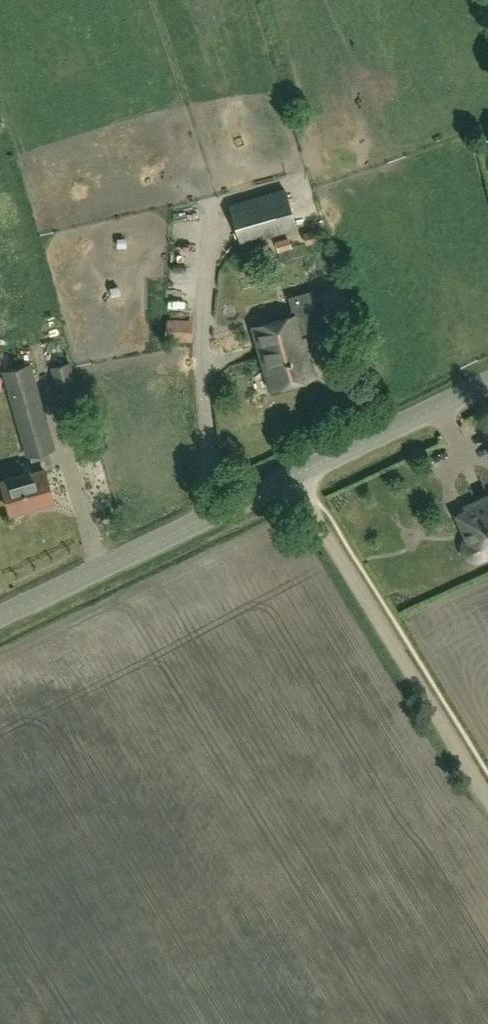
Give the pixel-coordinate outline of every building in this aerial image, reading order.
[(242,243),(296,227),(285,189),(231,204),(242,243)] [(306,248),(321,243),(316,228),(302,233),(306,248)] [(278,252),(291,247),(289,236),(274,240),(278,252)] [(305,353),(300,334),(324,327),(313,290),(288,297),(294,315),(256,326),(273,387),(316,375),(309,352),(305,353)] [(191,342),(194,320),(166,318),(165,340),(191,342)] [(65,412),(82,407),(69,363),(52,368),(65,412)] [(27,455),(54,448),(30,364),(3,372),(27,455)] [(11,512),(53,500),(45,468),(49,467),(45,456),(32,459),(35,470),(2,479),(11,512)] [(478,557),(487,553),(487,497),(466,507),(468,511),(459,516),(470,538),(469,538),(466,541),(464,545),(464,550),(466,554),(469,557),(474,558),(478,557)]
